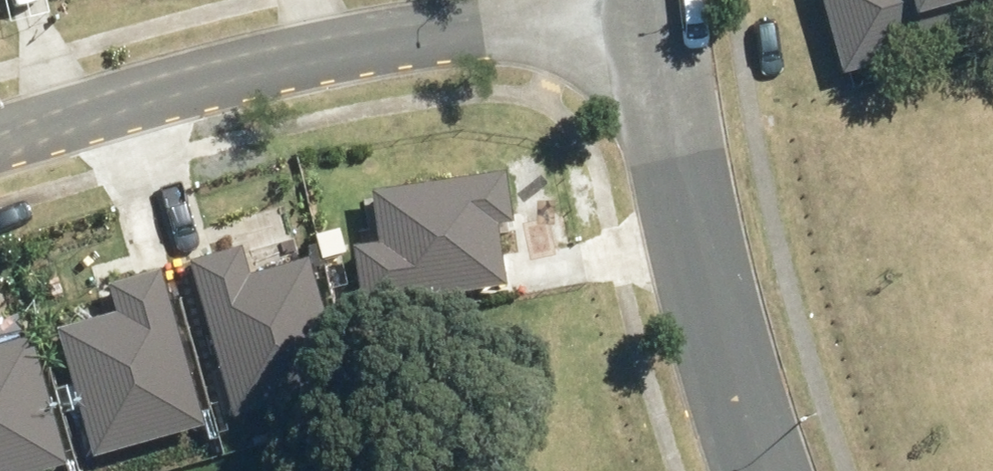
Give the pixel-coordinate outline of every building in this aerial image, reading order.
[(827,74),(992,30),(992,0),(807,0),(827,74)] [(357,243),(365,298),(503,279),(495,218),(514,215),(508,169),(371,187),(378,240),(357,243)] [(187,251),(231,408),(343,378),(308,251),(243,269),(235,238),(187,251)] [(90,450),(202,420),(159,263),(111,276),(120,306),(55,324),(90,450)] [(67,457),(32,330),(0,339),(0,470),(15,470),(67,457)]
